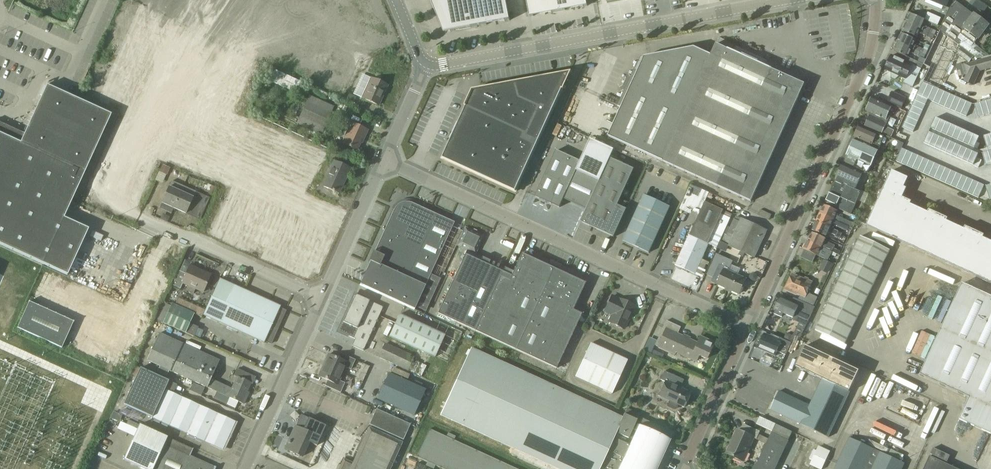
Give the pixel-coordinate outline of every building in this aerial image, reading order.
[(442,27),(444,26),(450,29),(451,32),(487,26),(487,24),(505,21),(505,23),(510,22),(506,0),(431,0),(442,27)] [(530,17),(534,16),(533,14),(551,10),(552,13),(565,10),(564,8),(583,4),(583,7),(587,6),(586,0),(527,0),(530,17)] [(950,8),(940,31),(958,45),(961,42),(957,39),(960,34),(958,32),(972,14),(956,2),(951,8),(950,8)] [(926,20),(911,14),(907,22),(935,35),(937,31),(923,25),(926,20)] [(960,34),(957,39),(961,42),(958,45),(978,59),(990,56),(973,44),(977,38),(978,40),(989,26),(975,15),(975,16),(972,14),(958,32),(960,34)] [(903,31),(918,38),(920,33),(933,39),(935,35),(907,22),(903,31)] [(902,34),(898,42),(926,55),(928,51),(915,45),(917,40),(902,34)] [(898,42),(894,51),(906,56),(909,58),(911,53),(925,59),(926,55),(898,42)] [(646,56),(609,137),(664,161),(663,162),(751,202),(806,84),(717,44),(712,55),(695,47),(646,56)] [(930,67),(923,82),(928,84),(938,89),(954,56),(933,46),(924,64),(930,67)] [(892,56),(886,70),(892,72),(891,74),(891,79),(895,80),(899,78),(899,76),(906,79),(910,71),(919,75),(920,72),(923,65),(923,64),(909,58),(906,56),(906,57),(905,60),(904,61),(894,56),(892,56)] [(980,71),(990,68),(990,58),(969,64),(970,68),(964,81),(973,85),(980,71)] [(443,159),(516,192),(570,74),(474,92),(443,159)] [(363,98),(379,106),(388,86),(372,78),(363,98)] [(923,82),(914,100),(925,105),(928,100),(922,97),(928,85),(923,82)] [(928,85),(922,97),(928,100),(933,102),(939,89),(928,85)] [(21,144),(0,134),(0,245),(68,276),(89,230),(64,219),(112,115),(47,86),(21,144)] [(939,89),(933,102),(939,105),(945,92),(939,89)] [(945,92),(939,105),(944,107),(950,94),(945,92)] [(891,93),(887,102),(902,109),(906,100),(891,93)] [(950,94),(944,107),(950,109),(956,97),(950,94)] [(309,96),(297,124),(321,135),(334,107),(309,96)] [(867,106),(865,109),(867,111),(886,120),(893,106),(873,97),(873,98),(871,98),(869,101),(871,103),(869,106),(867,106)] [(956,97),(950,109),(955,112),(961,99),(956,97)] [(961,99),(955,112),(961,114),(967,102),(961,99)] [(914,100),(912,106),(923,111),(925,105),(914,100)] [(986,101),(980,103),(984,116),(990,114),(986,101)] [(967,102),(961,114),(966,117),(972,104),(967,102)] [(980,103),(974,104),(978,118),(984,116),(980,103)] [(912,106),(909,111),(920,116),(923,111),(912,106)] [(909,111),(907,117),(918,122),(920,116),(909,111)] [(887,124),(869,115),(864,126),(882,135),(887,124)] [(255,116),(240,151),(313,182),(328,146),(255,116)] [(907,117),(905,122),(916,127),(918,122),(907,117)] [(935,118),(924,144),(979,168),(982,161),(977,158),(979,153),(973,150),(974,149),(978,150),(980,145),(976,144),(979,138),(935,118)] [(905,122),(902,128),(913,133),(916,127),(905,122)] [(343,144),(357,151),(362,139),(364,140),(368,131),(352,124),(343,144)] [(854,140),(852,144),(877,155),(885,137),(860,126),(855,137),(856,138),(855,141),(854,140)] [(982,152),(986,166),(990,164),(990,135),(984,137),(988,150),(982,152)] [(844,162),(868,173),(877,155),(852,144),(847,155),(847,156),(844,162)] [(557,151),(536,197),(560,207),(564,199),(587,209),(606,167),(610,158),(587,148),(584,156),(581,162),(581,161),(557,151)] [(902,149),(896,161),(902,164),(907,151),(902,149)] [(907,151),(902,164),(907,166),(913,154),(907,151)] [(913,154),(907,166),(913,169),(918,156),(913,154)] [(918,156),(913,169),(918,171),(924,159),(918,156)] [(587,209),(581,222),(614,237),(627,209),(618,205),(634,169),(610,158),(606,167),(587,209)] [(924,159),(918,171),(924,174),(929,161),(924,159)] [(929,161),(924,174),(929,176),(935,163),(929,161)] [(323,187),(339,194),(351,169),(334,162),(323,187)] [(935,163),(929,176),(935,179),(940,166),(935,163)] [(162,181),(168,167),(161,164),(155,178),(162,181)] [(863,172),(844,164),(826,203),(845,212),(845,213),(851,215),(862,191),(856,189),(863,172)] [(940,166),(935,179),(940,181),(946,168),(940,166)] [(946,168),(940,181),(946,184),(951,171),(946,168)] [(908,178),(891,171),(866,226),(990,284),(990,242),(982,238),(983,236),(964,227),(963,229),(946,221),(947,219),(928,210),(927,212),(910,204),(911,202),(902,198),(906,188),(903,187),(908,178)] [(951,171),(946,184),(951,186),(957,173),(951,171)] [(957,173),(951,186),(957,188),(962,176),(957,173)] [(962,176),(957,188),(962,191),(968,178),(962,176)] [(968,178),(962,191),(968,193),(973,181),(968,178)] [(973,181),(968,193),(973,196),(979,183),(973,181)] [(172,182),(162,204),(174,210),(184,187),(172,182)] [(979,183),(973,196),(978,198),(984,186),(979,183)] [(689,188),(680,210),(698,218),(707,198),(711,200),(713,195),(691,186),(690,188),(689,188)] [(174,210),(186,215),(196,193),(184,187),(174,210)] [(670,207),(644,195),(623,241),(649,252),(670,207)] [(370,263),(361,283),(360,286),(414,311),(454,223),(435,214),(418,206),(410,202),(409,202),(407,202),(406,202),(405,202),(404,202),(402,202),(400,203),(399,203),(398,204),(397,205),(396,206),(396,207),(395,208),(375,253),(373,252),(368,262),(370,263)] [(717,248),(732,215),(724,211),(725,211),(706,202),(691,236),(689,235),(675,266),(695,275),(709,245),(717,248)] [(824,205),(821,214),(850,227),(852,222),(836,215),(838,211),(824,205)] [(842,234),(843,233),(831,228),(832,225),(848,232),(850,227),(821,214),(817,222),(842,234)] [(755,258),(768,230),(742,219),(736,216),(726,236),(724,235),(721,242),(730,246),(755,258)] [(835,237),(840,239),(842,234),(817,222),(813,231),(827,237),(829,233),(836,236),(835,237)] [(467,250),(438,314),(465,327),(465,326),(494,263),(476,254),(484,236),(466,227),(457,245),(467,250)] [(835,246),(828,242),(827,245),(824,243),(826,239),(812,233),(808,241),(832,252),(834,249),(835,246)] [(845,345),(890,251),(860,237),(815,330),(845,345)] [(808,241),(804,250),(816,255),(829,261),(832,252),(808,241)] [(582,315),(573,311),(586,284),(522,254),(513,272),(494,263),(465,326),(465,327),(556,369),(582,315)] [(707,275),(713,278),(719,264),(729,269),(731,265),(732,262),(716,254),(707,275)] [(828,275),(832,264),(823,260),(819,271),(828,275)] [(740,295),(747,279),(729,271),(730,269),(729,269),(719,264),(713,278),(711,281),(717,284),(716,285),(726,289),(725,290),(731,293),(731,291),(740,295)] [(927,265),(925,268),(951,281),(953,277),(927,265)] [(180,289),(182,284),(188,287),(186,291),(193,294),(195,290),(203,293),(211,276),(190,266),(186,274),(179,271),(172,285),(180,289)] [(234,282),(242,285),(246,275),(238,272),(234,282)] [(792,276),(786,289),(801,295),(798,300),(799,300),(814,307),(817,298),(807,293),(811,284),(792,276)] [(962,283),(920,375),(969,398),(959,420),(990,435),(990,297),(962,283)] [(203,316),(213,321),(228,286),(224,284),(221,291),(216,288),(203,316)] [(280,307),(234,286),(233,288),(228,286),(213,321),(264,344),(265,342),(271,345),(285,312),(280,309),(280,307)] [(352,347),(363,352),(383,308),(355,296),(338,333),(355,340),(352,347)] [(609,322),(624,329),(634,306),(612,296),(605,312),(613,315),(609,322)] [(815,308),(814,307),(799,300),(798,300),(796,306),(791,304),(781,299),(776,310),(775,314),(782,317),(783,314),(788,316),(790,317),(794,318),(807,324),(815,308)] [(29,301),(17,328),(61,348),(73,322),(29,301)] [(194,337),(198,327),(190,324),(194,314),(171,304),(163,323),(194,337)] [(445,335),(399,314),(389,337),(434,358),(445,335)] [(674,355),(675,352),(680,354),(687,339),(677,334),(680,328),(666,321),(655,346),(674,355)] [(160,334),(148,361),(159,367),(169,371),(207,388),(228,398),(229,399),(227,405),(235,409),(238,403),(244,405),(248,396),(246,395),(251,383),(247,381),(250,375),(237,369),(234,376),(238,377),(232,389),(211,380),(220,361),(160,334)] [(759,349),(775,356),(778,352),(785,355),(789,345),(766,334),(759,349)] [(696,343),(688,339),(687,339),(680,354),(696,362),(698,356),(706,359),(713,343),(699,337),(696,343)] [(407,370),(413,356),(383,341),(377,355),(407,370)] [(574,377),(611,394),(627,360),(590,343),(574,377)] [(780,391),(771,410),(802,424),(802,425),(830,438),(841,413),(846,402),(850,392),(859,372),(805,346),(795,367),(823,380),(811,406),(780,391)] [(440,416),(557,468),(655,468),(656,468),(669,440),(668,440),(671,433),(641,419),(638,426),(634,425),(638,415),(625,410),(622,416),(622,418),(471,349),(440,416)] [(340,361),(328,355),(323,366),(342,375),(345,368),(351,371),(355,361),(342,355),(340,361)] [(345,384),(339,382),(342,375),(323,366),(318,377),(327,381),(325,387),(340,394),(345,384)] [(169,371),(159,367),(157,372),(167,376),(169,371)] [(223,450),(235,422),(165,390),(168,381),(140,368),(123,405),(127,406),(223,450)] [(677,406),(676,405),(676,404),(684,408),(690,394),(680,389),(683,381),(664,372),(660,380),(665,382),(658,397),(669,401),(667,407),(673,410),(675,410),(676,409),(677,408),(677,406)] [(425,391),(389,374),(377,400),(414,416),(425,391)] [(376,410),(372,419),(406,434),(410,425),(376,410)] [(295,428),(285,450),(302,458),(309,442),(317,446),(326,426),(301,415),(297,424),(302,426),(300,430),(295,428)] [(406,434),(372,419),(369,425),(370,426),(353,464),(344,460),(341,466),(339,467),(338,468),(390,468),(406,434)] [(131,434),(135,423),(128,420),(126,423),(120,421),(117,428),(131,434)] [(743,461),(753,438),(757,440),(759,435),(760,432),(743,425),(740,431),(737,430),(726,454),(743,461)] [(123,461),(141,468),(214,468),(189,457),(193,449),(168,438),(167,439),(140,426),(138,431),(134,438),(123,461)] [(416,457),(427,462),(425,466),(432,468),(434,468),(435,466),(443,468),(517,468),(454,440),(455,437),(448,433),(446,437),(429,429),(416,457)] [(755,468),(776,468),(789,441),(772,433),(769,439),(766,444),(757,465),(755,468)] [(837,468),(903,468),(906,464),(884,454),(862,444),(851,439),(837,468)] [(810,465),(818,468),(822,468),(830,452),(819,446),(810,465)] [(930,455),(947,462),(950,456),(933,448),(930,455)] [(930,457),(924,468),(956,468),(930,457)]
